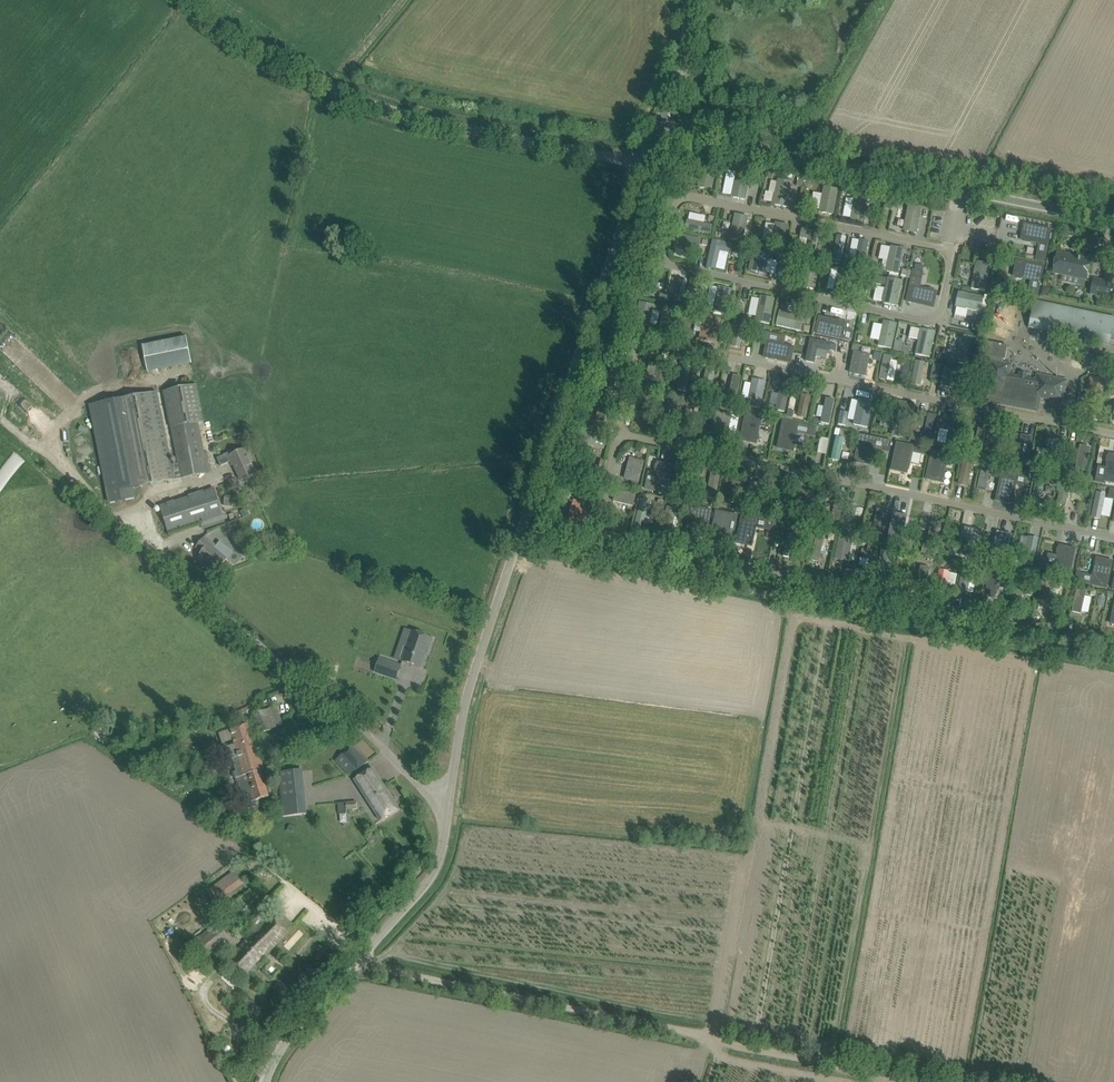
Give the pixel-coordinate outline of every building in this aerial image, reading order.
[(714,165),(702,162),(697,186),(709,189),(714,165)] [(749,175),(735,172),(730,196),(743,199),(749,175)] [(792,180),(778,177),(772,202),(786,205),(792,180)] [(839,191),(823,187),(818,213),(834,216),(839,191)] [(863,224),(868,195),(856,193),(850,221),(863,224)] [(917,235),(922,209),(908,206),(903,232),(917,235)] [(743,242),(750,216),(734,213),(729,239),(743,242)] [(685,229),(712,234),(714,225),(688,220),(685,229)] [(790,226),(774,223),(770,247),(785,250),(790,226)] [(1024,224),(1021,240),(1023,240),(1024,242),(1029,242),(1030,242),(1048,245),(1052,229),(1024,224)] [(819,232),(802,229),(800,238),(808,240),(805,253),(815,254),(819,232)] [(699,253),(703,238),(677,233),(674,248),(699,253)] [(841,260),(845,238),(830,235),(826,257),(841,260)] [(864,267),(869,241),(860,240),(855,265),(864,267)] [(734,250),(719,247),(715,266),(730,269),(734,250)] [(899,276),(904,250),(891,247),(886,273),(899,276)] [(938,252),(919,249),(917,257),(936,261),(938,252)] [(774,256),(760,253),(755,274),(770,277),(774,256)] [(1053,273),(1086,280),(1090,260),(1057,253),(1053,273)] [(1038,254),(1036,260),(1045,262),(1046,256),(1038,254)] [(1016,260),(1013,276),(1016,277),(1017,278),(1021,279),(1022,278),(1040,282),(1044,266),(1016,260)] [(815,290),(821,265),(806,262),(801,287),(815,290)] [(985,292),(990,265),(976,262),(971,289),(985,292)] [(848,297),(853,268),(838,265),(833,294),(848,297)] [(913,270),(912,277),(922,279),(923,272),(913,270)] [(677,277),(671,300),(681,303),(687,279),(677,277)] [(902,281),(888,278),(882,304),(896,307),(902,281)] [(1091,295),(1112,299),(1113,289),(1113,284),(1094,280),(1091,295)] [(910,285),(906,301),(933,307),(937,292),(934,291),(934,290),(929,289),(928,290),(910,285)] [(712,311),(725,315),(731,289),(718,286),(712,311)] [(985,312),(988,296),(959,289),(955,306),(985,312)] [(1029,290),(1028,297),(1037,299),(1038,292),(1029,290)] [(755,321),(769,324),(775,298),(760,295),(755,321)] [(654,306),(639,302),(635,323),(649,327),(654,306)] [(1036,302),(1031,324),(1110,340),(1110,338),(1113,339),(1113,327),(1113,320),(1113,318),(1036,302)] [(805,317),(780,311),(777,326),(802,331),(805,317)] [(717,344),(721,320),(704,316),(699,340),(717,344)] [(819,316),(816,333),(843,339),(847,322),(844,321),(844,320),(839,319),(838,320),(819,316)] [(891,349),(897,322),(883,319),(878,346),(891,349)] [(739,349),(744,325),(736,323),(731,348),(739,349)] [(931,358),(936,333),(921,330),(916,355),(931,358)] [(760,331),(758,340),(764,341),(766,333),(760,331)] [(962,335),(957,362),(969,365),(975,337),(962,335)] [(186,336),(142,345),(148,373),(191,364),(186,336)] [(846,352),(848,345),(830,340),(825,359),(838,363),(841,350),(846,352)] [(910,353),(911,344),(896,341),(894,351),(910,353)] [(767,342),(764,357),(791,363),(794,347),(767,342)] [(989,360),(984,391),(986,391),(984,400),(1032,409),(1034,400),(1038,401),(1039,396),(1062,401),(1066,381),(1038,376),(1037,381),(1025,379),(1027,373),(1020,372),(1019,378),(1008,375),(1010,364),(1002,363),(1003,359),(1005,359),(1008,346),(987,342),(984,359),(989,360)] [(817,363),(821,345),(812,343),(808,361),(817,363)] [(854,351),(849,373),(866,376),(868,364),(872,365),(873,360),(869,360),(870,354),(854,351)] [(888,381),(893,357),(885,355),(880,380),(888,381)] [(662,387),(668,363),(659,361),(656,375),(646,373),(644,383),(662,387)] [(920,388),(924,364),(916,362),(911,386),(920,388)] [(683,391),(689,368),(679,365),(673,389),(683,391)] [(955,369),(945,367),(941,390),(951,392),(955,369)] [(709,397),(715,370),(706,369),(700,395),(709,397)] [(972,373),(963,371),(959,393),(968,395),(972,373)] [(984,375),(976,374),(973,395),(980,397),(984,375)] [(1090,376),(1086,399),(1101,402),(1106,379),(1090,376)] [(753,377),(747,406),(760,408),(766,380),(753,377)] [(736,404),(741,380),(734,379),(729,402),(736,404)] [(206,464),(204,453),(198,422),(205,420),(197,383),(163,390),(178,463),(171,465),(157,392),(123,399),(140,486),(211,472),(209,463),(206,464)] [(791,386),(783,384),(776,414),(784,415),(791,386)] [(655,393),(638,388),(633,411),(650,416),(655,393)] [(811,396),(802,395),(797,417),(806,419),(811,396)] [(603,423),(608,399),(599,397),(594,421),(603,423)] [(140,486),(123,399),(91,405),(110,503),(134,498),(132,488),(140,486)] [(830,421),(835,400),(827,399),(823,420),(830,421)] [(671,403),(663,401),(657,423),(666,426),(671,403)] [(897,401),(891,428),(894,428),(892,435),(900,437),(901,430),(907,431),(913,404),(897,401)] [(855,424),(860,404),(851,403),(847,423),(855,424)] [(695,408),(686,406),(682,429),(691,431),(695,408)] [(726,415),(719,412),(713,432),(721,434),(726,415)] [(746,413),(740,440),(756,443),(756,441),(758,440),(759,435),(758,434),(762,416),(746,413)] [(934,440),(937,416),(929,415),(925,438),(934,440)] [(771,433),(774,419),(768,417),(765,432),(771,433)] [(952,443),(958,421),(947,418),(942,440),(952,443)] [(41,442),(46,437),(27,420),(23,425),(41,442)] [(783,420),(777,448),(794,451),(797,433),(799,424),(783,420)] [(808,426),(806,434),(814,436),(816,427),(808,426)] [(983,452),(988,428),(980,426),(975,451),(983,452)] [(603,449),(605,438),(580,431),(578,443),(603,449)] [(860,435),(854,462),(870,465),(871,462),(872,462),(873,457),(872,456),(876,438),(860,435)] [(1011,449),(1008,463),(1027,467),(1032,437),(1022,435),(1019,451),(1011,449)] [(818,451),(826,454),(830,438),(821,436),(818,451)] [(836,437),(831,459),(839,462),(845,438),(837,437),(836,437)] [(1005,463),(1009,438),(1001,437),(996,462),(1005,463)] [(1047,449),(1044,465),(1060,468),(1065,441),(1049,438),(1048,440),(1047,441),(1046,445),(1047,447),(1047,448),(1047,449)] [(885,440),(882,451),(889,452),(891,441),(885,440)] [(897,442),(891,469),(907,473),(908,470),(909,469),(910,465),(909,464),(910,463),(919,465),(923,448),(922,448),(916,446),(897,442)] [(241,481),(251,476),(258,473),(245,445),(217,458),(221,466),(232,461),(241,481)] [(1088,473),(1092,448),(1081,446),(1076,471),(1088,473)] [(930,452),(925,479),(941,483),(942,480),(943,479),(944,475),(943,474),(945,462),(951,463),(953,454),(939,451),(939,454),(930,452)] [(1096,482),(1104,483),(1104,481),(1113,483),(1113,454),(1109,453),(1108,456),(1107,457),(1106,461),(1107,463),(1107,465),(1105,476),(1097,474),(1096,482)] [(639,482),(644,462),(630,459),(625,478),(639,482)] [(656,469),(651,490),(667,493),(673,464),(657,461),(657,463),(656,464),(655,468),(656,469)] [(964,461),(958,486),(968,488),(974,463),(964,461)] [(685,490),(689,470),(679,468),(675,488),(685,490)] [(984,470),(979,492),(986,493),(991,471),(984,470)] [(721,475),(711,473),(706,498),(716,500),(721,475)] [(1001,473),(996,500),(1012,504),(1012,502),(1013,501),(1014,497),(1013,495),(1017,477),(1001,473)] [(1045,478),(1038,477),(1034,497),(1041,498),(1045,478)] [(742,480),(734,478),(729,503),(738,505),(742,480)] [(988,489),(996,490),(997,480),(989,479),(988,489)] [(1063,482),(1058,505),(1066,507),(1072,483),(1063,482)] [(766,489),(759,487),(756,505),(763,506),(766,489)] [(160,506),(168,533),(223,515),(215,489),(160,506)] [(797,507),(795,517),(811,520),(816,493),(801,490),(800,490),(800,493),(799,498),(797,507)] [(633,508),(636,496),(615,491),(612,503),(633,508)] [(1107,495),(1097,493),(1093,519),(1102,521),(1107,495)] [(225,495),(224,505),(232,507),(233,496),(225,495)] [(845,500),(836,498),(830,523),(839,525),(845,500)] [(641,499),(634,526),(644,529),(651,501),(641,499)] [(565,533),(577,537),(578,533),(579,533),(588,505),(574,501),(565,529),(566,529),(565,533)] [(859,528),(863,507),(852,504),(847,525),(859,528)] [(781,505),(779,514),(786,515),(788,506),(787,506),(781,505)] [(661,533),(670,535),(677,508),(667,506),(661,533)] [(692,506),(686,535),(695,537),(697,524),(708,526),(712,510),(692,506)] [(888,512),(878,510),(873,533),(883,535),(888,512)] [(716,511),(710,538),(713,539),(714,540),(718,541),(720,540),(726,541),(729,530),(732,514),(716,511)] [(894,511),(888,539),(902,542),(908,513),(894,511)] [(742,515),(736,542),(752,546),(752,545),(754,535),(756,528),(758,519),(743,516),(742,515)] [(767,521),(765,529),(772,531),(774,522),(767,521)] [(941,524),(934,522),(929,544),(936,546),(941,524)] [(961,545),(959,554),(975,558),(981,531),(965,527),(964,530),(963,530),(962,535),(963,536),(961,545)] [(798,534),(788,532),(783,557),(793,559),(798,534)] [(1028,535),(1023,562),(1032,564),(1038,537),(1028,535)] [(908,536),(906,544),(913,546),(914,538),(908,536)] [(849,563),(853,540),(840,537),(835,560),(849,563)] [(1005,537),(1000,559),(1007,561),(1012,538),(1005,537)] [(203,538),(196,547),(202,552),(198,557),(216,573),(228,558),(203,538)] [(825,540),(816,538),(811,561),(819,563),(825,540)] [(1046,564),(1045,570),(1054,572),(1070,576),(1076,549),(1060,545),(1059,547),(1058,548),(1057,552),(1058,554),(1055,566),(1046,564)] [(872,573),(877,549),(865,546),(860,571),(872,573)] [(894,552),(885,550),(880,575),(889,577),(894,552)] [(1041,558),(1039,567),(1045,568),(1047,560),(1041,558)] [(1096,558),(1091,585),(1107,588),(1113,561),(1096,558)] [(974,567),(964,565),(958,590),(969,592),(974,567)] [(931,569),(921,567),(916,591),(926,593),(931,569)] [(984,568),(979,594),(995,598),(995,595),(996,594),(997,594),(997,590),(997,589),(997,586),(999,577),(1007,579),(1008,579),(1009,572),(1000,570),(984,567),(984,568)] [(945,597),(950,573),(940,571),(935,594),(945,597)] [(1077,573),(1075,582),(1082,583),(1083,574),(1077,573)] [(1063,582),(1044,578),(1039,600),(1049,602),(1051,590),(1061,592),(1063,582)] [(1012,605),(1022,607),(1026,583),(1017,581),(1012,605)] [(1082,613),(1087,590),(1078,588),(1073,611),(1082,613)] [(1107,600),(1099,598),(1094,620),(1103,622),(1107,600)] [(421,668),(427,650),(429,650),(433,639),(412,631),(402,661),(421,668)] [(401,666),(380,658),(375,672),(396,679),(401,666)] [(253,715),(260,734),(283,725),(276,706),(253,715)] [(234,743),(223,747),(227,758),(232,756),(237,771),(234,771),(245,809),(257,806),(255,801),(268,797),(246,725),(230,730),(234,743)] [(226,774),(223,764),(220,764),(219,761),(210,764),(206,753),(216,749),(213,740),(203,744),(206,752),(201,754),(210,779),(226,774)] [(358,769),(369,761),(353,744),(336,761),(349,775),(358,769)] [(354,780),(381,821),(399,810),(373,768),(354,780)] [(306,814),(302,770),(278,772),(283,817),(306,814)] [(357,802),(338,803),(339,813),(347,812),(346,810),(357,809),(357,802)] [(246,883),(236,869),(207,890),(217,904),(246,883)] [(191,932),(221,912),(207,892),(178,912),(191,932)] [(288,932),(279,924),(270,915),(227,961),(245,978),(288,932)] [(229,936),(220,925),(217,922),(192,942),(206,959),(208,957),(207,955),(229,936)]
